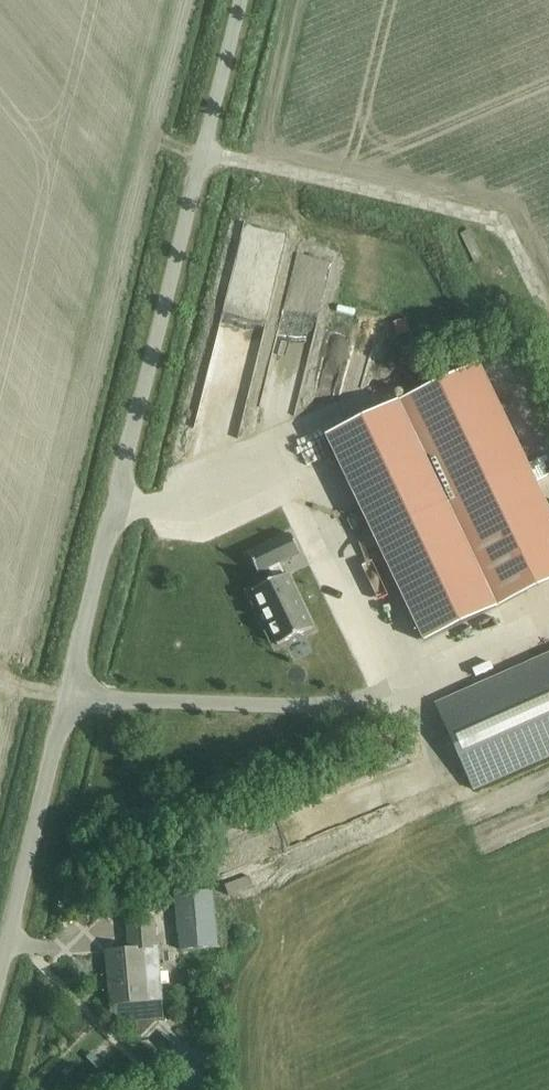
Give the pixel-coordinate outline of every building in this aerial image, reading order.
[(222,350),(219,366),(248,373),(281,223),(247,215),(220,335),(231,338),(228,351),(222,350)] [(400,323),(414,320),(410,305),(396,308),(400,323)] [(516,410),(534,402),(517,364),(499,372),(516,410)] [(325,438),(423,641),(548,581),(548,512),(478,365),(325,438)] [(246,592),(273,645),(307,630),(281,577),(278,578),(274,566),(298,554),(289,534),(247,553),(256,574),(265,569),(270,582),(246,592)] [(473,790),(548,757),(548,655),(435,705),(473,790)] [(66,922),(52,923),(52,938),(102,936),(101,911),(66,913),(66,922)] [(156,948),(153,919),(126,921),(128,951),(106,953),(110,1005),(147,1002),(147,1001),(161,1000),(156,948)] [(185,932),(186,941),(216,938),(216,929),(185,932)] [(170,944),(171,970),(185,969),(183,944),(170,944)]
